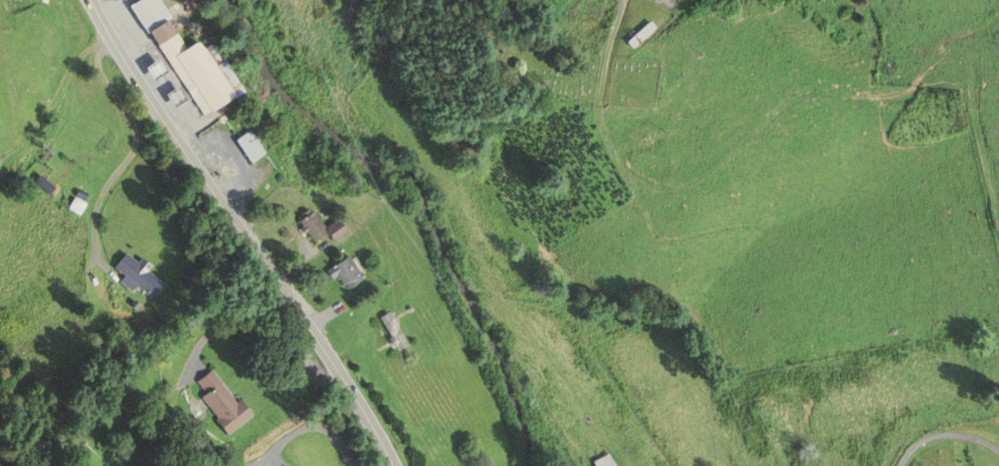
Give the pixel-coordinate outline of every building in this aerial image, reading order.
[(248,96),(210,39),(196,48),(164,0),(144,0),(137,5),(212,119),(248,96)] [(661,27),(655,20),(630,43),(637,51),(661,27)] [(260,162),(271,153),(255,133),(244,143),(260,162)] [(74,209),(85,216),(93,204),(82,197),(74,209)] [(338,242),(352,232),(343,218),(329,228),(316,209),(302,218),(319,244),(333,235),(338,242)] [(162,300),(175,285),(135,251),(123,267),(162,300)] [(370,279),(354,256),(334,270),(350,293),(370,279)] [(411,344),(393,312),(379,320),(397,352),(411,344)] [(261,416),(250,399),(241,405),(219,370),(198,383),(230,435),(261,416)] [(612,453),(595,461),(597,465),(618,465),(612,453)]
